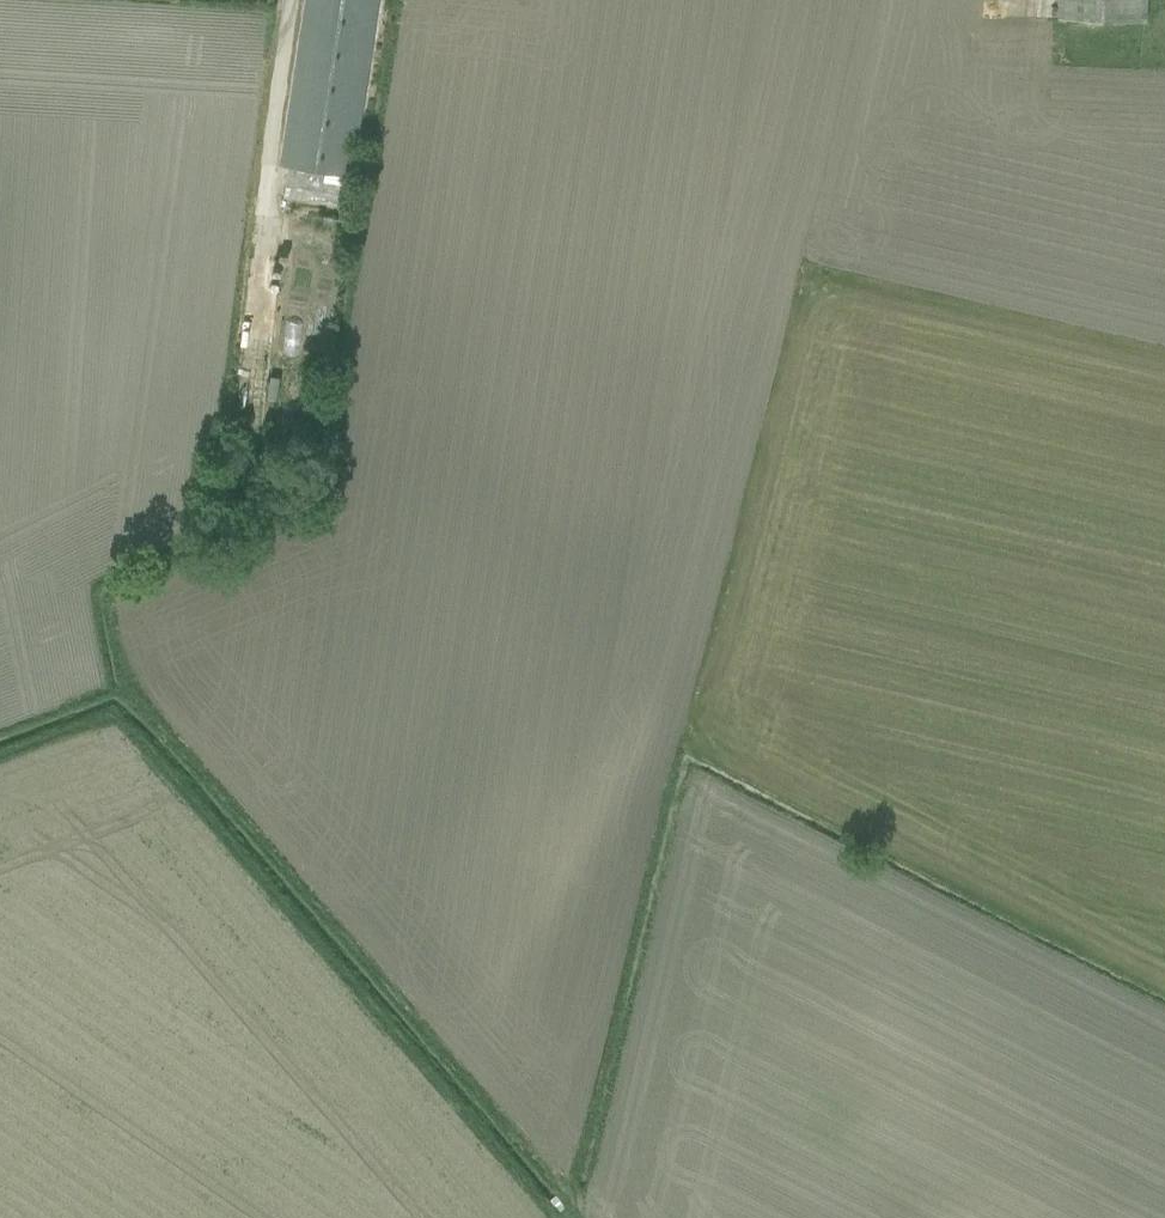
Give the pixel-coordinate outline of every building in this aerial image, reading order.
[(278,163),(286,164),(281,194),(338,204),(343,173),(351,175),(378,0),(304,0),(278,163)] [(1062,16),(1148,20),(1149,0),(1062,0),(1062,16)]
